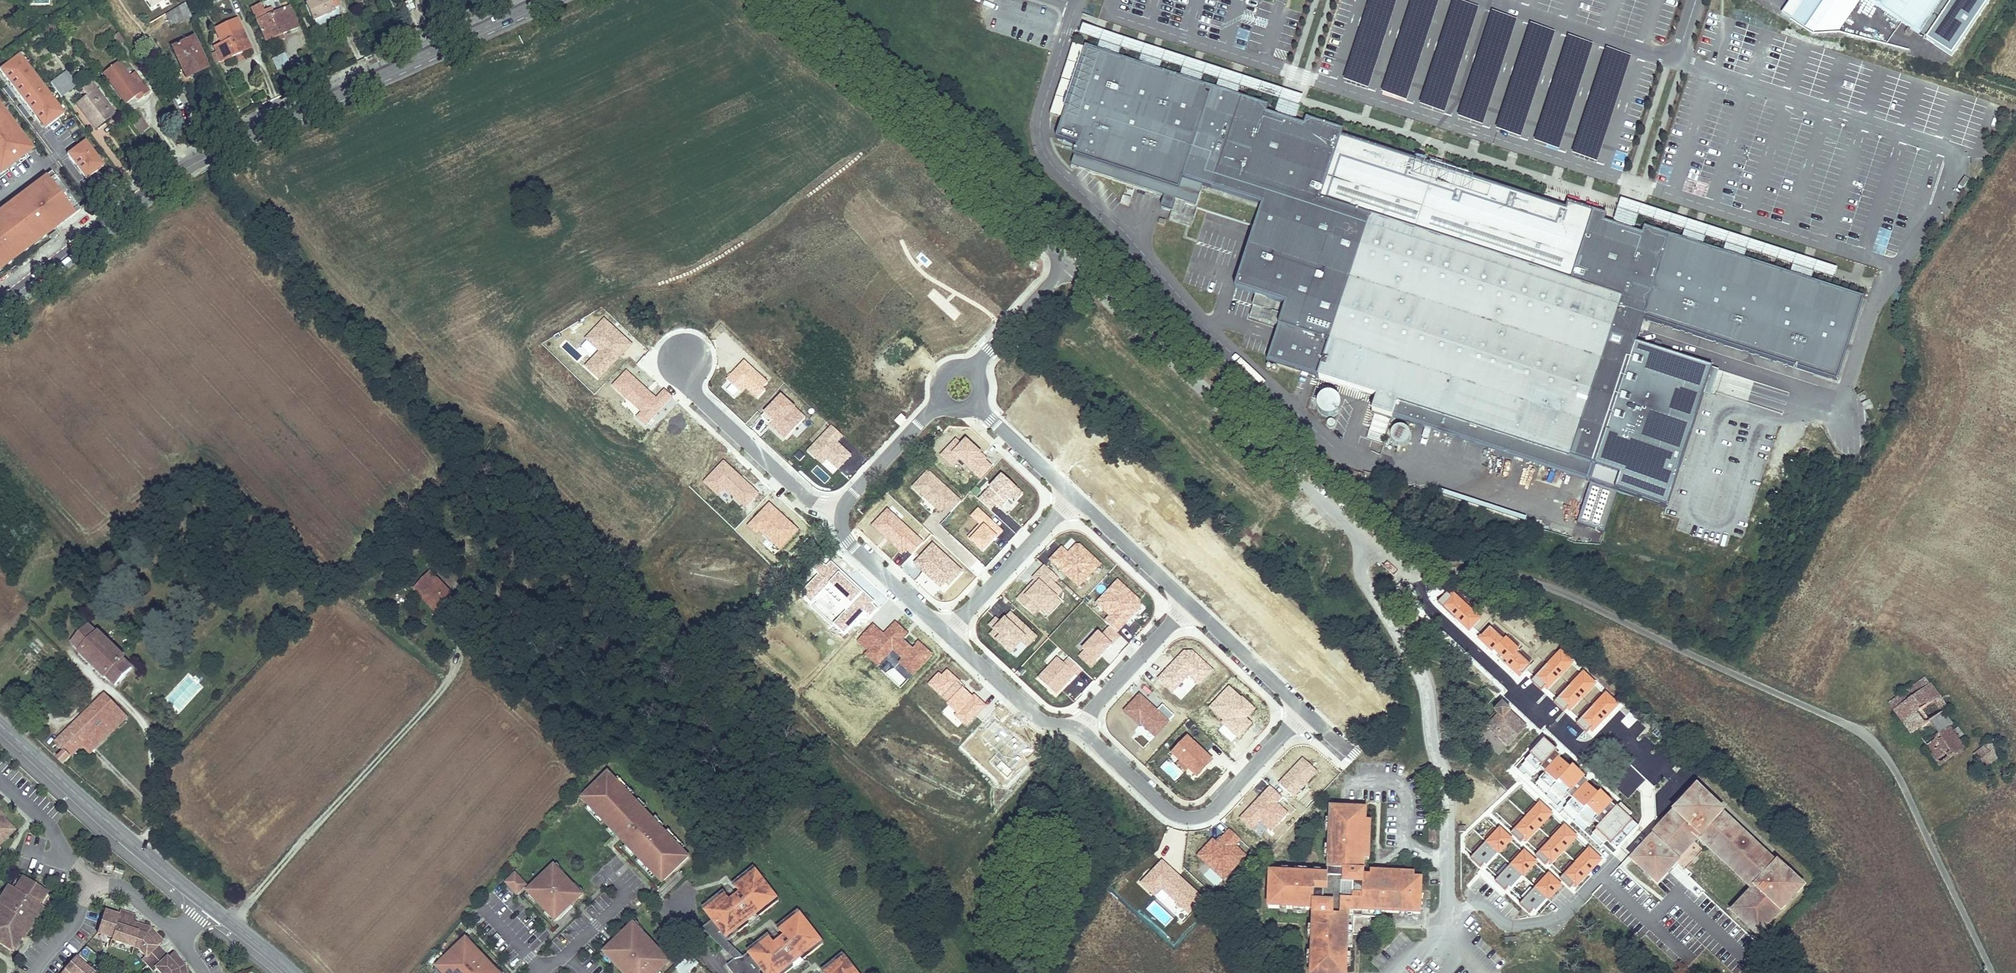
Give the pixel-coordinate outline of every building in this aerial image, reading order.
[(309,23),(330,12),(328,9),(335,6),(332,0),(309,0),(310,3),(301,8),(309,23)] [(1782,14),(1805,29),(1824,0),(1791,0),(1787,6),(1782,14)] [(1813,35),(1836,0),(1824,0),(1805,29),(1813,35)] [(1920,34),(1942,0),(1869,0),(1920,34)] [(1582,3),(1580,10),(1598,15),(1600,9),(1582,3)] [(161,27),(182,17),(176,5),(157,17),(161,27)] [(254,6),(245,11),(263,45),(295,28),(283,6),(268,14),(265,8),(257,12),(254,6)] [(1203,17),(1201,23),(1219,28),(1221,22),(1203,17)] [(44,38),(58,27),(52,20),(39,31),(44,38)] [(142,26),(137,30),(141,37),(146,34),(142,26)] [(126,59),(132,55),(118,34),(112,38),(126,59)] [(221,68),(252,52),(243,35),(224,45),(226,49),(215,55),(221,68)] [(201,69),(187,39),(166,48),(178,73),(185,70),(188,76),(201,69)] [(1050,115),(1065,119),(1087,48),(1073,44),(1050,115)] [(1132,61),(1088,47),(1087,48),(1065,119),(1058,139),(1078,146),(1075,157),(1180,191),(1181,186),(1197,192),(1202,193),(1204,187),(1241,199),(1262,206),(1235,290),(1286,306),(1268,361),(1378,396),(1373,412),(1590,482),(1632,351),(1641,324),(1642,320),(1643,318),(1734,347),(1837,380),(1844,357),(1863,298),(1760,265),(1715,250),(1672,236),(1644,227),(1642,234),(1631,230),(1632,227),(1624,224),(1616,222),(1615,225),(1604,221),(1606,215),(1568,202),(1566,208),(1541,200),(1513,192),(1490,184),(1465,176),(1441,168),(1434,166),(1412,159),(1389,151),(1366,144),(1342,136),(1344,130),(1325,124),(1307,118),(1305,124),(1294,121),(1295,118),(1285,115),(1278,112),(1277,116),(1267,112),(1269,106),(1244,97),(1225,91),(1211,87),(1172,74),(1132,61)] [(285,54),(272,58),(275,69),(289,65),(285,54)] [(19,55),(0,69),(0,71),(35,117),(37,115),(47,127),(64,114),(54,101),(52,103),(46,94),(48,92),(45,94),(39,85),(41,84),(41,83),(38,85),(32,76),(34,75),(34,74),(32,76),(25,68),(28,66),(19,55)] [(1351,71),(1369,77),(1372,65),(1355,59),(1351,71)] [(1779,60),(1777,66),(1786,69),(1788,63),(1779,60)] [(118,62),(103,74),(126,104),(140,93),(143,96),(148,92),(135,75),(130,79),(118,62)] [(1447,108),(1456,70),(1431,64),(1421,102),(1447,108)] [(32,76),(34,74),(28,66),(25,68),(32,76)] [(185,70),(178,73),(181,79),(188,76),(185,70)] [(76,86),(65,72),(50,84),(61,98),(76,86)] [(1347,81),(1366,87),(1369,78),(1350,72),(1347,81)] [(41,83),(34,75),(32,76),(38,85),(41,83)] [(93,92),(96,90),(91,83),(82,91),(86,97),(76,105),(92,127),(102,119),(104,122),(114,114),(102,97),(99,99),(93,92)] [(48,92),(41,84),(39,85),(45,94),(48,92)] [(54,101),(48,92),(46,94),(52,103),(54,101)] [(1467,102),(1465,108),(1483,113),(1485,107),(1467,102)] [(1922,106),(1920,112),(1929,115),(1931,109),(1922,106)] [(18,136),(20,134),(0,107),(0,113),(18,136)] [(5,170),(17,161),(25,154),(32,149),(20,134),(18,136),(0,113),(0,173),(5,170)] [(102,119),(92,127),(94,129),(104,122),(102,119)] [(139,135),(148,130),(143,119),(133,124),(139,135)] [(1583,133),(1579,145),(1597,150),(1601,139),(1583,133)] [(104,166),(85,141),(75,148),(77,150),(69,156),(84,177),(93,170),(94,173),(104,166)] [(1576,155),(1594,161),(1597,151),(1579,146),(1576,155)] [(67,154),(69,156),(77,150),(75,148),(67,154)] [(25,154),(17,161),(19,164),(28,158),(25,154)] [(1193,206),(1197,208),(1202,193),(1197,192),(1181,186),(1180,191),(1075,157),(1072,167),(1193,206)] [(93,170),(84,177),(86,179),(94,173),(93,170)] [(44,184),(54,176),(51,172),(30,188),(33,192),(44,184)] [(1691,174),(1689,180),(1706,185),(1708,179),(1691,174)] [(77,207),(78,206),(55,175),(44,184),(67,214),(77,207)] [(44,220),(50,228),(56,223),(67,214),(44,184),(33,192),(26,197),(28,198),(37,210),(40,208),(48,217),(44,220)] [(15,208),(28,198),(26,197),(24,193),(10,203),(13,207),(14,207),(15,208)] [(1120,203),(1129,206),(1132,198),(1123,195),(1120,203)] [(15,254),(22,249),(43,233),(50,228),(44,220),(48,217),(40,208),(37,210),(28,198),(15,208),(14,207),(13,207),(0,217),(0,266),(15,254)] [(1165,198),(1162,207),(1172,211),(1175,201),(1165,198)] [(80,210),(77,207),(67,214),(56,223),(59,226),(80,210)] [(1805,210),(1803,216),(1821,222),(1823,216),(1805,210)] [(25,252),(46,236),(43,233),(22,249),(25,252)] [(18,258),(15,254),(0,266),(0,271),(18,258)] [(1641,324),(1632,351),(1639,354),(1648,327),(1641,324)] [(1312,409),(1329,422),(1341,406),(1324,393),(1312,409)] [(1862,404),(1865,411),(1873,408),(1869,400),(1862,404)] [(1388,440),(1401,449),(1410,435),(1396,427),(1388,440)] [(1347,469),(1345,476),(1362,482),(1365,475),(1347,469)] [(430,572),(414,588),(418,593),(420,590),(438,609),(452,595),(430,572)] [(435,612),(438,609),(420,590),(418,593),(417,593),(435,612)] [(89,626),(73,644),(81,652),(80,653),(105,678),(106,676),(115,685),(132,668),(123,659),(124,658),(99,634),(98,635),(89,626)] [(1886,700),(1902,721),(1938,694),(1921,674),(1886,700)] [(112,717),(119,724),(127,716),(105,694),(55,743),(64,753),(58,759),(63,765),(64,764),(82,746),(112,717)] [(1910,733),(1914,730),(1939,763),(1962,746),(1956,738),(1961,734),(1944,710),(1947,707),(1938,694),(1902,721),(1910,733)] [(1509,745),(1525,727),(1508,712),(1510,709),(1502,701),(1493,711),(1497,714),(1487,725),(1509,745)] [(89,754),(119,724),(112,717),(82,746),(89,754)] [(1999,753),(1989,740),(1974,753),(1985,766),(1999,753)] [(1536,770),(1631,859),(1632,857),(1646,841),(1647,840),(1553,752),(1536,770)] [(608,775),(582,799),(588,806),(604,823),(609,829),(617,837),(627,847),(634,855),(639,860),(655,877),(662,884),(688,859),(682,852),(666,835),(661,830),(653,822),(643,812),(636,804),(630,798),(615,782),(608,775)] [(634,795),(618,778),(615,782),(630,798),(634,795)] [(1734,910),(1741,916),(1743,914),(1756,925),(1754,927),(1760,932),(1783,908),(1786,910),(1808,887),(1792,873),(1789,877),(1781,869),(1782,868),(1780,865),(1783,861),(1779,857),(1775,861),(1767,853),(1769,852),(1762,845),(1760,847),(1754,841),(1756,840),(1752,836),(1750,837),(1743,831),(1745,829),(1738,823),(1736,825),(1728,817),(1730,815),(1726,810),(1723,812),(1721,810),(1720,812),(1712,805),(1715,802),(1699,788),(1694,793),(1695,795),(1684,807),(1682,805),(1677,811),(1677,812),(1671,821),(1669,819),(1659,829),(1661,831),(1649,844),(1646,841),(1632,857),(1635,860),(1634,861),(1641,868),(1643,865),(1655,877),(1653,880),(1658,884),(1678,862),(1675,858),(1683,849),(1685,852),(1689,846),(1688,844),(1697,834),(1700,838),(1704,834),(1758,885),(1754,889),(1758,892),(1750,901),(1746,897),(1734,910)] [(646,808),(639,800),(636,804),(643,812),(646,808)] [(1722,809),(1715,802),(1712,805),(1720,812),(1721,810),(1722,809)] [(588,806),(585,810),(601,827),(604,823),(588,806)] [(1326,872),(1269,870),(1268,906),(1312,907),(1310,972),(1346,972),(1346,944),(1352,945),(1352,932),(1352,914),(1370,914),(1382,915),(1382,910),(1418,911),(1419,875),(1411,874),(1381,874),(1369,873),(1362,873),(1363,844),(1363,832),(1364,819),(1364,807),(1328,806),(1326,872)] [(664,827),(656,819),(653,822),(661,830),(664,827)] [(2,822),(0,820),(0,844),(12,833),(2,822)] [(175,840),(174,839),(179,835),(173,829),(169,834),(168,833),(161,841),(168,848),(175,840)] [(609,829),(606,832),(614,840),(617,837),(609,829)] [(685,849),(669,832),(666,835),(682,852),(685,849)] [(1758,885),(1704,834),(1700,838),(1754,889),(1758,885)] [(627,847),(623,850),(631,858),(634,855),(627,847)] [(639,860),(636,863),(652,880),(655,877),(639,860)] [(115,865),(114,870),(123,873),(125,868),(115,865)] [(565,874),(557,865),(554,868),(561,877),(565,874)] [(1782,868),(1781,869),(1789,877),(1792,873),(1785,865),(1782,868)] [(531,890),(529,892),(537,901),(537,900),(547,910),(547,911),(555,920),(565,910),(562,907),(566,903),(569,906),(580,896),(572,888),(571,888),(561,878),(561,877),(554,868),(543,878),(546,882),(542,885),(539,882),(531,890)] [(754,871),(749,875),(747,872),(737,880),(739,883),(734,887),(739,893),(735,896),(729,901),(724,895),(719,898),(717,896),(707,904),(709,907),(704,911),(712,922),(703,929),(735,960),(726,967),(731,972),(757,972),(756,972),(761,969),(764,972),(786,972),(787,972),(785,969),(805,953),(807,956),(817,948),(815,945),(820,941),(799,914),(794,918),(792,915),(782,923),(784,926),(778,930),(783,936),(774,944),(769,938),(764,941),(762,939),(751,947),(754,950),(748,954),(742,959),(725,943),(743,929),(740,926),(760,910),(762,913),(773,905),(771,902),(776,898),(754,871)] [(23,876),(19,873),(11,886),(15,889),(23,876)] [(526,886),(515,874),(505,883),(516,895),(526,886)] [(10,949),(18,937),(22,931),(25,933),(31,925),(26,922),(34,910),(38,904),(47,891),(24,876),(23,876),(15,889),(11,886),(9,884),(1,896),(3,898),(0,903),(0,942),(10,949)] [(583,893),(575,884),(572,888),(580,896),(583,893)] [(1567,900),(1556,889),(1534,912),(1544,923),(1567,900)] [(1758,892),(1754,889),(1746,897),(1750,901),(1758,892)] [(529,892),(525,895),(533,904),(537,901),(529,892)] [(38,904),(34,910),(38,913),(42,907),(38,904)] [(34,910),(26,922),(31,925),(38,913),(34,910)] [(762,913),(760,910),(740,926),(743,929),(762,913)] [(104,911),(97,933),(112,938),(116,926),(123,928),(128,914),(120,911),(118,916),(104,911)] [(543,915),(551,923),(555,920),(547,911),(543,915)] [(112,938),(111,940),(134,947),(138,933),(136,932),(137,929),(132,928),(135,916),(128,914),(123,928),(116,926),(112,938)] [(1362,932),(1370,924),(1370,914),(1352,914),(1352,932),(1362,932)] [(1741,916),(1739,918),(1753,929),(1754,927),(1756,925),(1743,914),(1741,916)] [(644,932),(636,924),(633,927),(640,935),(644,932)] [(145,956),(142,958),(148,964),(162,951),(157,946),(161,942),(152,933),(153,932),(150,928),(138,925),(137,929),(136,932),(138,933),(134,947),(139,949),(145,956)] [(605,953),(612,961),(613,960),(625,972),(651,972),(654,970),(657,972),(667,963),(659,955),(658,956),(639,936),(640,935),(633,927),(623,936),(625,939),(618,946),(615,944),(605,953)] [(623,936),(615,944),(618,946),(625,939),(623,936)] [(476,948),(467,938),(464,942),(471,949),(472,948),(474,950),(476,948)] [(438,966),(445,972),(494,972),(492,971),(493,970),(491,968),(474,950),(472,948),(471,949),(464,942),(454,952),(457,955),(452,959),(449,956),(438,966)] [(156,968),(161,972),(185,972),(184,966),(181,962),(180,963),(171,954),(168,957),(162,951),(148,964),(154,971),(156,968)] [(671,960),(663,952),(659,955),(667,963),(671,960)] [(605,953),(601,957),(609,964),(612,961),(605,953)] [(807,956),(805,953),(785,969),(787,972),(807,956)] [(690,955),(676,969),(679,972),(688,972),(698,963),(690,955)] [(844,957),(839,961),(837,958),(826,966),(829,969),(823,972),(856,972),(844,957)] [(74,958),(62,972),(64,972),(91,972),(74,958)]
